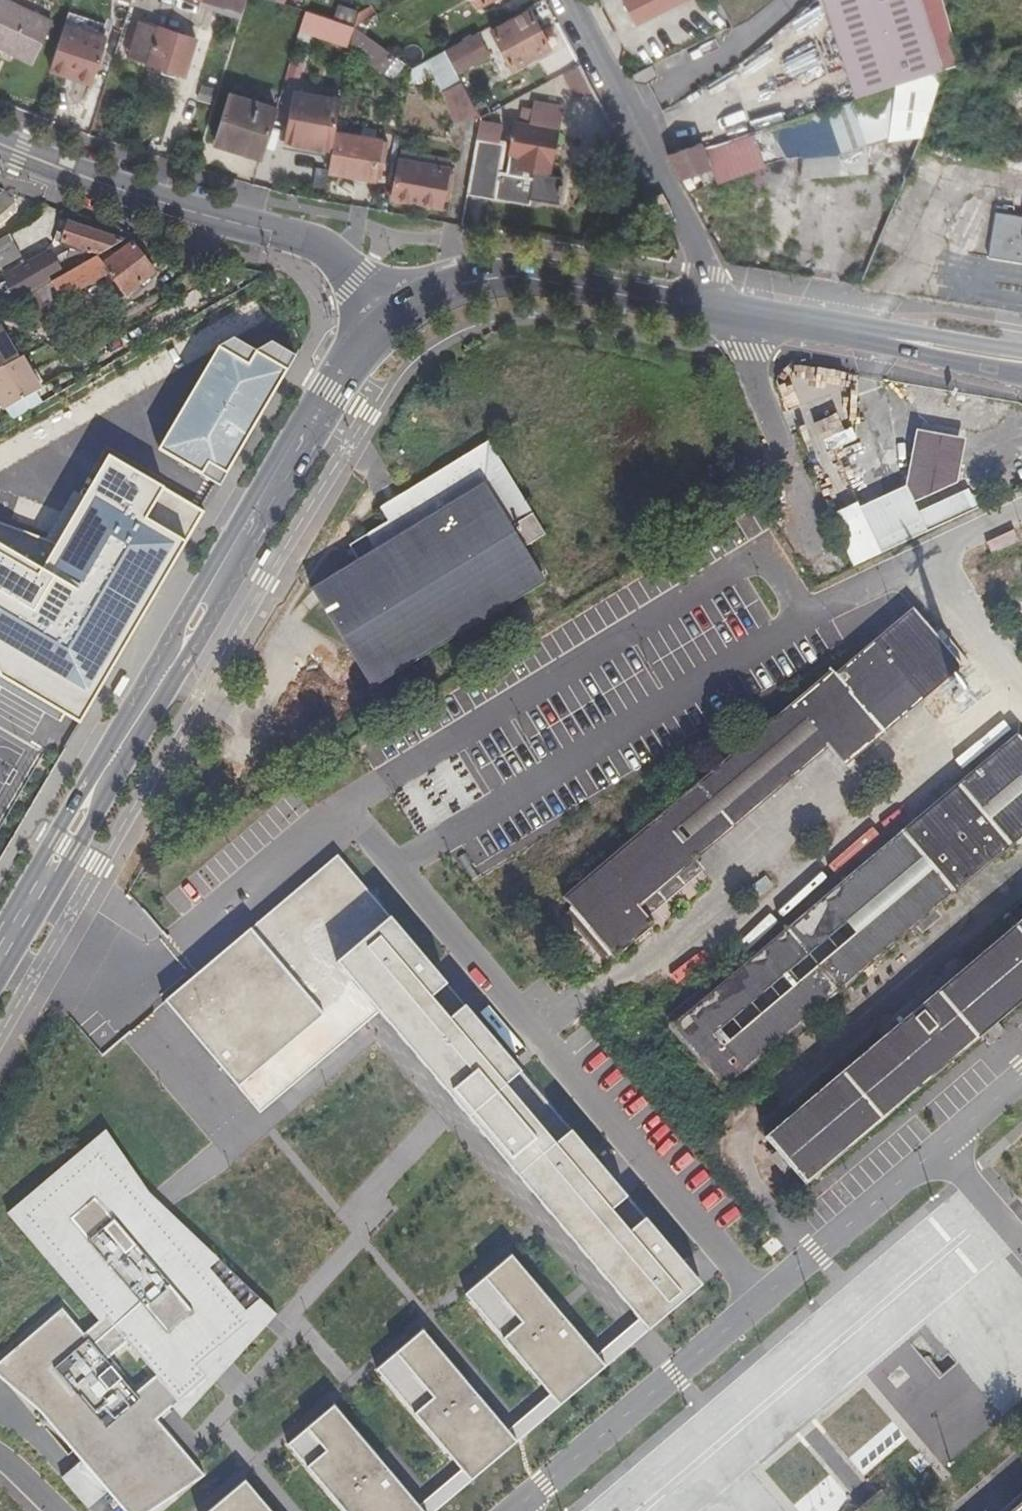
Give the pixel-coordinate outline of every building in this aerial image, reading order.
[(0,0),(0,48),(30,62),(48,23),(0,0)] [(595,13),(609,38),(638,23),(628,0),(620,0),(595,13)] [(638,23),(684,0),(628,0),(638,23)] [(738,27),(757,17),(774,0),(722,0),(738,27)] [(860,94),(947,67),(964,62),(944,0),(830,0),(860,94)] [(357,21),(359,9),(340,4),(337,17),(357,21)] [(346,43),(352,26),(306,10),(300,28),(346,43)] [(550,49),(530,10),(492,29),(512,68),(550,49)] [(378,23),(373,14),(352,26),(361,32),(378,23)] [(194,38),(138,18),(124,58),(181,77),(194,38)] [(104,33),(73,22),(60,59),(92,70),(104,33)] [(470,49),(464,38),(445,48),(451,58),(470,49)] [(426,77),(411,74),(409,89),(423,92),(426,77)] [(212,140),(257,155),(274,107),(229,91),(212,140)] [(330,150),(333,133),(340,99),(291,91),(283,141),(330,150)] [(464,112),(481,116),(468,91),(456,97),(464,112)] [(780,137),(786,161),(801,160),(839,158),(866,148),(920,138),(939,94),(780,137)] [(562,102),(535,97),(533,110),(560,115),(562,102)] [(506,173),(472,166),(466,195),(524,206),(525,202),(553,207),(558,181),(548,179),(559,118),(532,113),(530,125),(515,122),(506,173)] [(377,141),(333,133),(330,150),(327,170),(370,178),(377,141)] [(759,143),(709,156),(714,172),(718,184),(764,167),(759,143)] [(708,150),(671,155),(684,179),(714,172),(708,153),(708,150)] [(801,181),(839,178),(839,158),(801,160),(801,181)] [(446,168),(399,159),(392,196),(429,204),(431,198),(440,199),(446,168)] [(992,214),(985,258),(1021,263),(1021,218),(992,214)] [(77,249),(91,255),(113,242),(62,223),(54,244),(75,253),(77,249)] [(23,260),(15,237),(0,242),(0,268),(23,260)] [(111,291),(114,296),(147,272),(125,243),(94,266),(98,272),(111,291)] [(98,272),(94,266),(87,257),(66,269),(75,284),(98,272)] [(0,277),(0,288),(6,299),(41,280),(30,260),(0,277)] [(43,282),(51,298),(75,284),(66,269),(43,282)] [(43,282),(36,286),(50,312),(57,309),(51,298),(43,282)] [(42,317),(50,312),(36,286),(27,291),(42,317)] [(109,300),(114,296),(111,291),(105,294),(109,300)] [(0,330),(0,407),(1,409),(37,388),(20,355),(15,357),(0,330)] [(225,346),(165,447),(222,480),(298,350),(276,340),(263,351),(239,338),(225,346)] [(849,424),(824,436),(832,452),(857,440),(849,424)] [(875,552),(967,511),(954,483),(963,440),(911,429),(897,486),(852,507),(857,516),(862,527),(875,552)] [(348,544),(355,558),(312,585),(369,685),(541,578),(519,543),(541,529),(484,437),(378,506),(386,520),(348,544)] [(124,456),(68,545),(0,518),(0,669),(82,716),(205,510),(176,494),(180,488),(124,456)] [(616,955),(652,927),(640,914),(824,758),(838,772),(960,671),(913,615),(839,678),(835,674),(572,899),(616,955)] [(785,1038),(807,1020),(917,928),(937,911),(1021,839),(1021,745),(1019,742),(674,1031),(723,1090),(785,1038)] [(347,858),(250,929),(322,1014),(238,1087),(260,1113),(377,1015),(650,1330),(702,1286),(646,1218),(630,1232),(613,1211),(627,1197),(347,858)] [(937,911),(917,928),(925,939),(946,922),(937,911)] [(765,1141),(798,1181),(1018,997),(1021,993),(1021,925),(765,1141)] [(167,1001),(238,1087),(322,1014),(250,929),(198,972),(167,1001)] [(807,1020),(785,1038),(793,1047),(816,1028),(807,1020)] [(0,1372),(125,1510),(154,1510),(205,1476),(190,1458),(159,1421),(180,1403),(192,1420),(221,1387),(238,1369),(271,1330),(283,1317),(279,1313),(170,1206),(161,1197),(112,1132),(16,1213),(104,1318),(87,1331),(68,1309),(0,1372)] [(512,1256),(464,1298),(553,1396),(562,1406),(605,1364),(512,1256)] [(1021,1401),(1021,1294),(1017,1298),(1008,1296),(1005,1309),(1013,1319),(998,1385),(973,1379),(964,1368),(952,1365),(939,1375),(917,1347),(906,1345),(879,1366),(876,1381),(919,1436),(927,1437),(943,1457),(949,1458),(1021,1401)] [(423,1330),(375,1370),(472,1482),(518,1441),(423,1330)] [(285,1447),(342,1510),(423,1510),(334,1403),(285,1447)] [(222,1510),(271,1510),(250,1487),(222,1510)] [(1006,1510),(1021,1510),(1021,1497),(1006,1510)]
